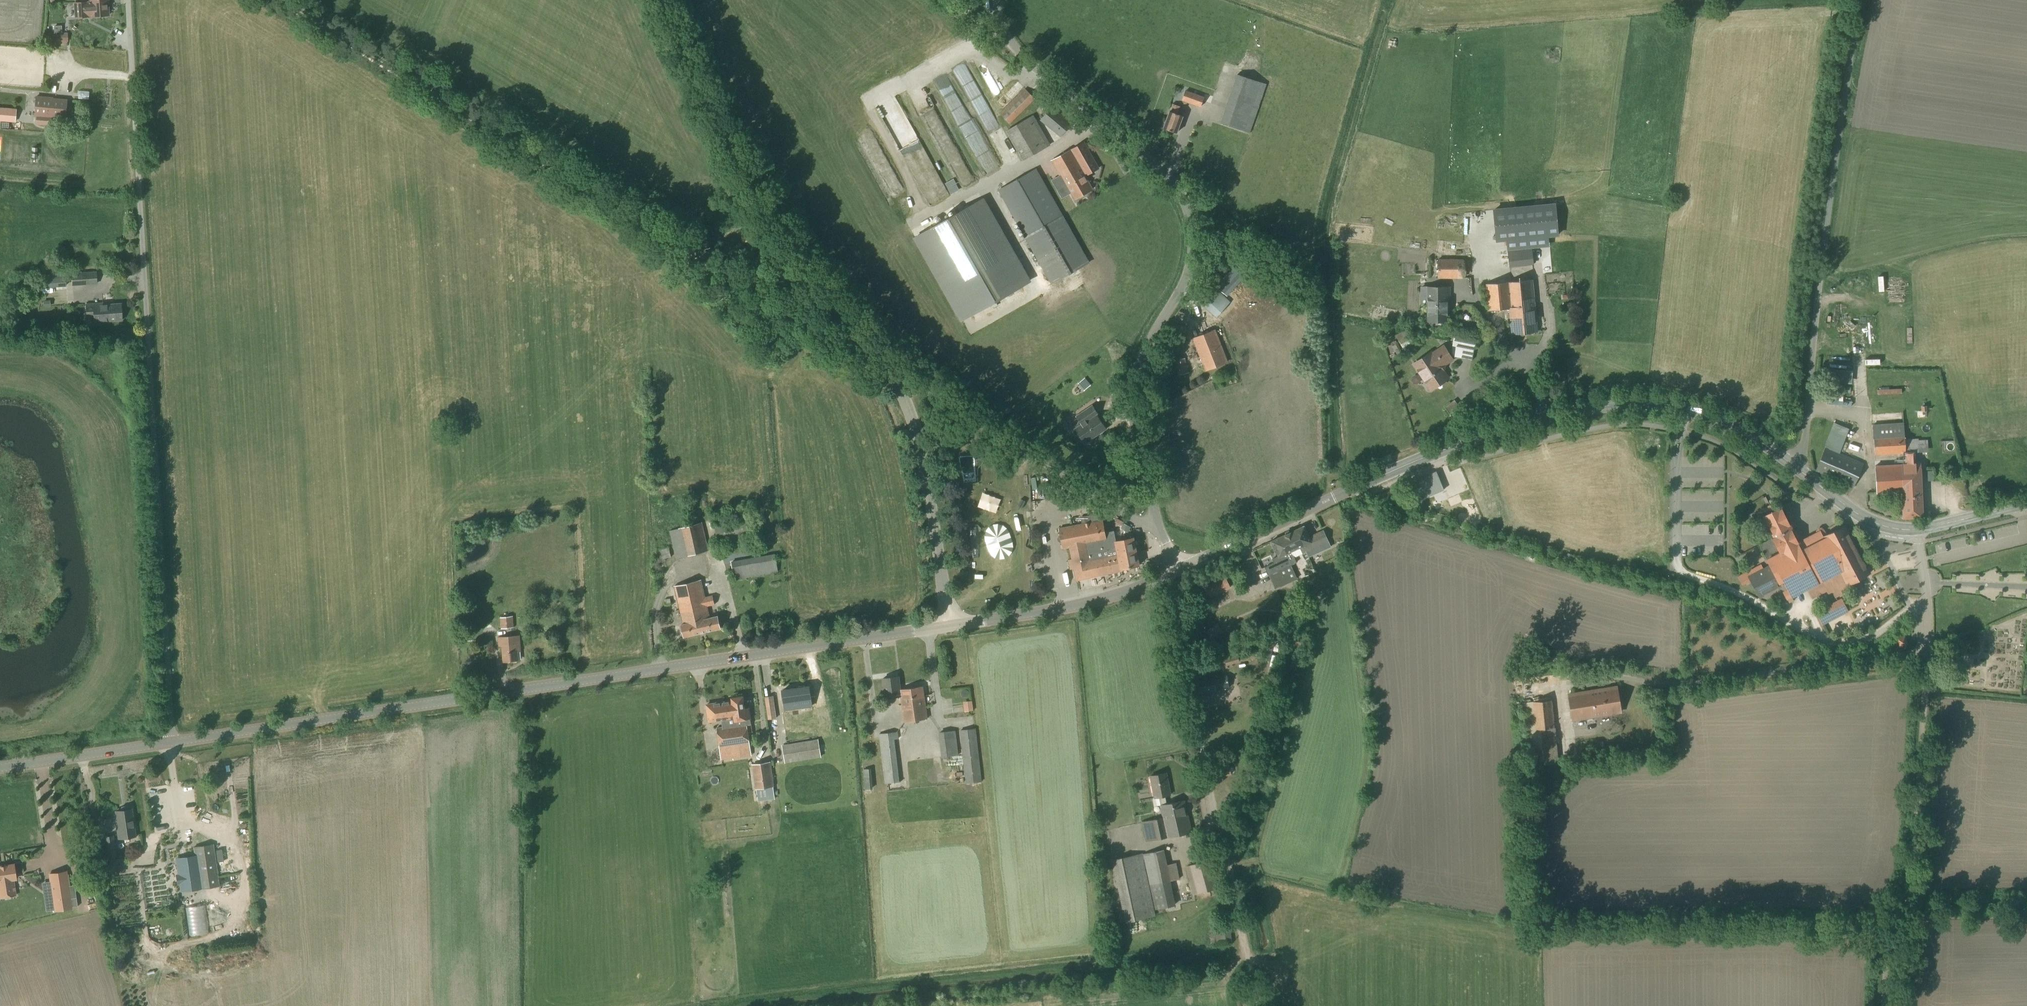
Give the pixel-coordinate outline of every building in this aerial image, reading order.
[(75,18),(109,16),(108,1),(109,1),(89,2),(74,3),(75,18)] [(981,69),(975,72),(981,83),(986,79),(981,69)] [(1250,133),(1267,84),(1237,75),(1220,123),(1250,133)] [(1011,124),(1035,99),(1025,88),(1000,113),(1011,124)] [(1203,97),(1185,91),(1182,100),(1200,107),(1203,97)] [(34,115),(36,115),(35,123),(50,124),(51,116),(65,117),(66,100),(52,99),(52,98),(35,97),(34,115)] [(1177,114),(1180,107),(1173,104),(1170,111),(1163,128),(1176,133),(1183,116),(1177,114)] [(15,122),(16,109),(0,108),(0,121),(15,122)] [(1060,138),(1071,125),(1051,108),(1040,120),(1060,138)] [(1023,161),(1050,146),(1033,116),(1005,131),(1023,161)] [(1071,149),(1051,160),(1057,170),(1066,187),(1068,186),(1075,200),(1092,190),(1085,177),(1087,176),(1098,170),(1083,143),(1072,149),(1071,149)] [(1062,217),(1035,170),(999,191),(1026,238),(1052,284),(1089,263),(1062,217)] [(1030,280),(982,196),(911,236),(959,320),(1030,280)] [(1494,210),(1497,241),(1557,235),(1554,204),(1494,210)] [(1507,250),(1509,266),(1533,264),(1531,247),(1507,250)] [(1463,259),(1438,259),(1438,277),(1463,277),(1463,259)] [(1225,295),(1245,272),(1236,264),(1217,286),(1225,295)] [(1549,286),(1577,281),(1575,268),(1546,273),(1549,286)] [(97,284),(96,271),(71,273),(72,286),(97,284)] [(1531,279),(1486,284),(1489,310),(1510,308),(1509,296),(1533,294),(1531,279)] [(1447,299),(1436,299),(1436,287),(1428,287),(1428,322),(1447,322),(1447,299)] [(1449,287),(1436,287),(1436,299),(1447,299),(1449,300),(1449,287)] [(1216,318),(1230,302),(1215,288),(1201,304),(1216,318)] [(1533,294),(1509,296),(1510,308),(1513,334),(1536,332),(1533,294)] [(108,304),(108,303),(85,304),(86,318),(94,318),(94,324),(109,323),(109,321),(122,321),(121,304),(108,304)] [(71,325),(62,326),(63,337),(72,336),(71,325)] [(1172,342),(1186,342),(1185,325),(1171,326),(1172,342)] [(1206,370),(1227,362),(1215,330),(1193,339),(1206,370)] [(1475,346),(1462,344),(1461,350),(1452,348),(1451,352),(1454,357),(1455,357),(1472,360),(1475,346)] [(1444,346),(1432,354),(1431,353),(1414,364),(1430,388),(1434,385),(1435,386),(1442,381),(1442,379),(1447,377),(1442,370),(1443,369),(1444,366),(1443,365),(1452,359),(1444,346)] [(1186,366),(1185,358),(1176,360),(1178,375),(1189,373),(1188,366),(1186,366)] [(1085,377),(1077,384),(1084,391),(1091,385),(1085,377)] [(1836,382),(1829,382),(1828,395),(1835,396),(1836,382)] [(1904,389),(1881,390),(1882,408),(1905,406),(1904,389)] [(1084,443),(1085,442),(1086,444),(1088,444),(1093,442),(1093,439),(1092,437),(1106,428),(1098,415),(1099,414),(1092,405),(1075,416),(1078,419),(1077,423),(1071,427),(1070,430),(1074,435),(1077,435),(1078,434),(1084,443)] [(1875,412),(1876,424),(1907,422),(1906,410),(1875,412)] [(1864,463),(1839,452),(1848,428),(1834,423),(1816,470),(1853,487),(1864,463)] [(1905,435),(1874,437),(1875,454),(1905,452),(1905,435)] [(1920,463),(1895,464),(1896,491),(1902,491),(1903,517),(1923,516),(1920,463)] [(1895,464),(1875,466),(1877,492),(1896,491),(1895,464)] [(1436,471),(1413,481),(1420,499),(1444,490),(1436,471)] [(1063,503),(1068,504),(1071,496),(1066,494),(1063,503)] [(1792,528),(1781,506),(1764,515),(1775,536),(1783,551),(1798,543),(1791,529),(1792,528)] [(1105,532),(1103,519),(1059,528),(1060,535),(1059,535),(1058,536),(1058,537),(1057,537),(1057,538),(1057,539),(1057,540),(1058,541),(1059,542),(1060,542),(1061,543),(1063,549),(1069,548),(1071,559),(1068,560),(1070,569),(1073,569),(1076,581),(1121,571),(1121,568),(1139,565),(1135,547),(1138,546),(1137,539),(1134,539),(1133,537),(1116,541),(1114,530),(1105,532)] [(676,559),(709,550),(702,522),(669,531),(676,559)] [(1128,532),(1130,527),(1123,523),(1121,528),(1128,532)] [(1798,543),(1783,551),(1775,536),(1759,544),(1767,560),(1772,557),(1788,590),(1784,592),(1787,598),(1807,588),(1812,598),(1843,581),(1846,585),(1870,572),(1860,553),(1864,551),(1862,547),(1858,549),(1845,525),(1823,536),(1821,531),(1798,543)] [(1323,530),(1318,532),(1309,536),(1304,526),(1296,529),(1308,552),(1306,553),(1308,557),(1331,547),(1323,530)] [(1302,554),(1308,552),(1296,529),(1279,537),(1289,559),(1288,560),(1290,565),(1296,562),(1294,557),(1302,553),(1302,554)] [(1268,576),(1269,575),(1290,565),(1288,560),(1289,559),(1279,537),(1271,541),(1279,557),(1277,558),(1276,559),(1276,560),(1277,561),(1265,567),(1268,576)] [(659,562),(660,562),(666,561),(665,558),(671,557),(669,548),(656,551),(659,562)] [(735,580),(778,572),(775,554),(731,561),(735,580)] [(1761,564),(1739,575),(1737,577),(1742,586),(1750,581),(1747,576),(1763,568),(1761,564)] [(1297,579),(1290,565),(1269,575),(1275,589),(1297,579)] [(1750,581),(1758,594),(1779,583),(1769,565),(1763,568),(1747,576),(1750,581)] [(705,597),(701,581),(701,580),(673,586),(682,624),(681,624),(684,637),(720,629),(717,616),(710,618),(708,606),(714,605),(713,595),(705,597)] [(1842,600),(1817,613),(1823,624),(1847,611),(1842,600)] [(501,629),(513,628),(514,627),(513,616),(500,617),(501,629)] [(520,652),(519,636),(499,637),(499,646),(502,646),(503,662),(518,661),(517,652),(520,652)] [(1905,636),(1897,638),(1899,646),(1908,644),(1905,636)] [(1274,644),(1267,642),(1263,660),(1269,661),(1274,644)] [(1237,656),(1224,660),(1226,666),(1238,662),(1237,656)] [(898,677),(883,678),(885,698),(900,696),(904,722),(927,719),(923,687),(900,690),(898,677)] [(1196,695),(1227,689),(1225,677),(1194,683),(1196,695)] [(1617,687),(1597,690),(1601,714),(1621,711),(1617,687)] [(799,692),(799,689),(782,691),(783,701),(791,700),(791,701),(793,701),(794,703),(799,703),(798,700),(800,700),(807,700),(806,691),(799,692)] [(1597,690),(1569,694),(1573,719),(1601,714),(1597,690)] [(722,727),(716,728),(720,755),(738,753),(737,746),(739,746),(750,745),(746,725),(751,724),(750,719),(751,719),(750,707),(745,708),(743,696),(732,698),(732,701),(719,703),(718,702),(716,702),(715,703),(706,704),(709,722),(712,721),(721,720),(722,727)] [(768,720),(776,719),(773,696),(765,697),(768,720)] [(1551,699),(1539,700),(1545,762),(1558,761),(1554,727),(1551,699)] [(975,700),(967,701),(967,709),(975,708),(975,700)] [(1539,700),(1524,702),(1530,764),(1545,762),(1539,700)] [(966,784),(982,782),(976,729),(960,730),(966,784)] [(955,731),(938,732),(941,757),(943,757),(958,756),(958,759),(961,759),(958,731),(955,731)] [(898,738),(898,732),(879,734),(885,784),(900,782),(894,739),(898,738)] [(785,763),(821,757),(818,739),(782,745),(785,763)] [(774,796),(773,786),(770,762),(752,765),(756,789),(757,798),(774,796)] [(1218,777),(1232,774),(1230,767),(1217,769),(1218,777)] [(1167,804),(1165,796),(1170,795),(1166,773),(1150,776),(1154,798),(1159,797),(1160,805),(1159,805),(1162,819),(1141,822),(1145,842),(1192,833),(1185,800),(1167,804)] [(118,838),(135,836),(131,809),(116,811),(117,824),(118,838)] [(97,859),(105,859),(117,857),(113,835),(104,837),(105,842),(95,843),(97,859)] [(220,886),(213,844),(193,847),(194,856),(196,856),(197,863),(176,866),(180,892),(201,889),(220,886)] [(1167,865),(1164,850),(1143,854),(1155,910),(1176,905),(1170,881),(1180,879),(1176,863),(1167,865)] [(1125,922),(1156,916),(1142,853),(1112,860),(1125,922)] [(1197,894),(1218,889),(1210,860),(1190,866),(1197,894)] [(0,865),(0,898),(16,896),(14,880),(17,880),(14,863),(0,865)] [(54,901),(47,902),(49,910),(55,909),(55,910),(71,908),(71,907),(77,906),(74,885),(68,886),(66,872),(50,874),(54,901)] [(189,893),(192,934),(209,933),(207,892),(189,893)]
